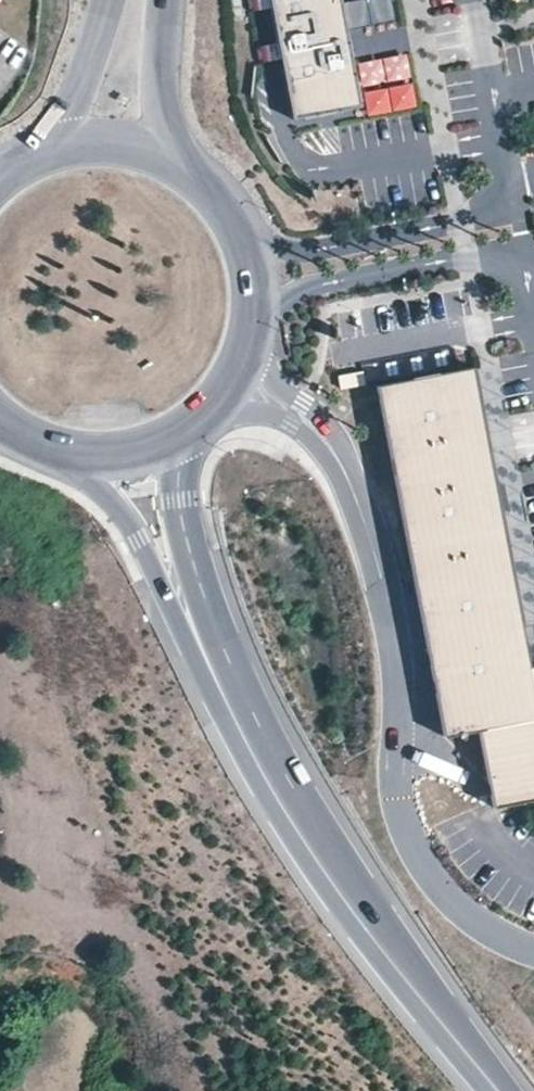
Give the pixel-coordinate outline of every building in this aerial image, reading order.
[(339,0),(271,0),(293,118),(360,106),(345,30),(340,3),(339,0)] [(340,3),(345,30),(394,20),(390,0),(356,0),(340,3)] [(529,666),(472,367),(376,385),(454,789),(488,782),(493,807),(533,800),(533,665),(529,666)]
